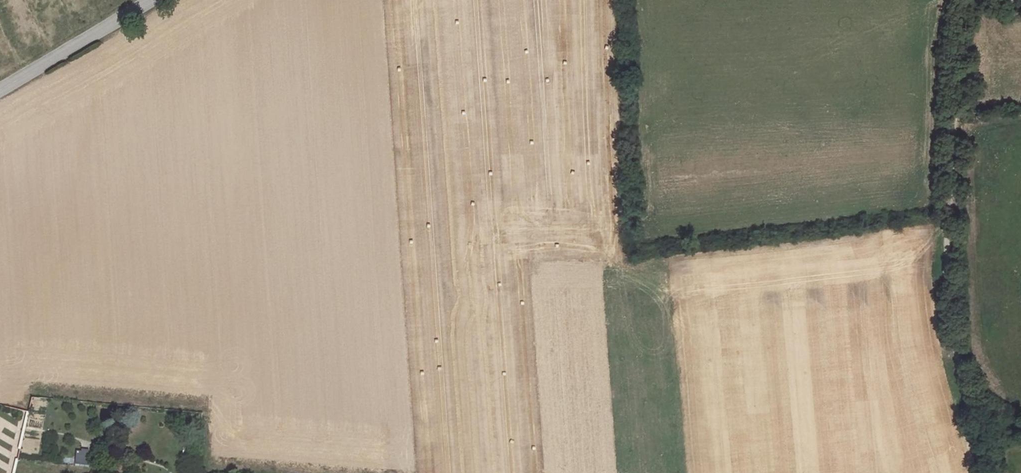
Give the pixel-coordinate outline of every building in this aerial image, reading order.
[(75,465),(89,465),(90,451),(75,450),(75,465)]
